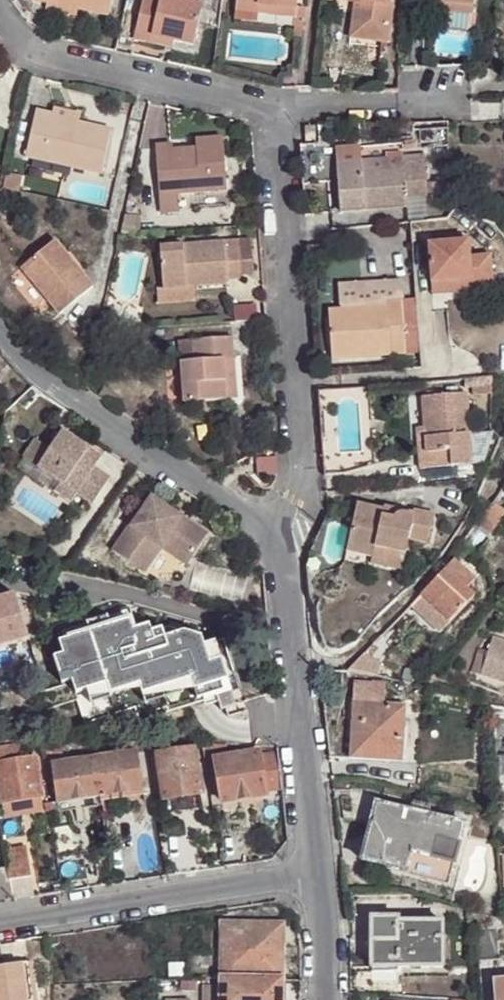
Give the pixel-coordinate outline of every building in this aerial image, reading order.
[(76,11),(106,16),(110,0),(30,0),(30,1),(46,5),(76,11)] [(172,41),(192,45),(199,5),(174,0),(141,0),(132,41),(149,45),(152,39),(172,41)] [(234,5),(295,10),(296,0),(235,0),(234,5)] [(390,34),(392,21),(389,20),(391,0),(355,0),(354,3),(352,20),(359,21),(358,29),(390,34)] [(429,12),(469,17),(471,0),(431,0),(429,12)] [(73,18),(76,11),(46,5),(43,12),(73,18)] [(295,10),(234,5),(234,12),(294,18),(295,10)] [(309,30),(311,14),(298,13),(296,29),(309,30)] [(388,45),(390,34),(358,29),(359,21),(352,20),(349,38),(388,45)] [(171,48),(172,41),(152,39),(149,45),(171,48)] [(51,118),(78,124),(79,115),(53,109),(52,114),(51,118)] [(109,131),(78,124),(51,118),(52,114),(34,110),(24,157),(99,174),(109,131)] [(311,140),(311,123),(302,124),(302,140),(311,140)] [(417,128),(417,142),(446,142),(446,127),(417,128)] [(192,146),(221,145),(221,138),(192,139),(192,146)] [(224,187),(221,145),(192,146),(171,147),(172,144),(154,145),(158,210),(179,207),(179,191),(191,190),(222,187),(224,187)] [(333,146),(334,161),(359,159),(358,145),(333,146)] [(360,170),(359,159),(334,161),(338,209),(404,204),(403,195),(422,194),(419,152),(400,153),(400,156),(401,167),(360,170)] [(400,156),(359,159),(360,170),(401,167),(400,156)] [(5,170),(1,188),(15,191),(18,174),(5,170)] [(223,204),(222,187),(191,190),(192,207),(223,204)] [(124,212),(119,234),(137,233),(137,212),(124,212)] [(469,278),(469,282),(489,281),(488,253),(466,254),(465,239),(426,241),(428,280),(469,278)] [(90,286),(51,240),(18,269),(57,315),(90,286)] [(248,240),(154,246),(157,288),(189,285),(224,282),(223,277),(240,276),(239,272),(251,271),(248,240)] [(337,279),(338,303),(381,301),(381,296),(397,295),(396,275),(337,279)] [(470,290),(469,282),(469,278),(428,280),(428,293),(470,290)] [(190,294),(189,285),(157,288),(158,296),(190,294)] [(338,303),(325,305),(328,354),(401,349),(397,295),(381,296),(381,301),(338,303)] [(222,357),(232,356),(230,334),(192,337),(193,358),(177,360),(180,402),(224,398),(222,357)] [(193,358),(192,337),(176,339),(177,360),(193,358)] [(234,397),(232,356),(222,357),(224,398),(234,397)] [(424,453),(418,453),(419,469),(468,466),(464,393),(421,396),(423,428),(424,453)] [(66,485),(87,499),(98,506),(116,479),(101,468),(105,461),(67,435),(55,452),(41,442),(29,460),(66,485)] [(81,506),(87,499),(66,485),(60,492),(81,506)] [(501,487),(491,502),(475,524),(488,534),(503,513),(503,512),(496,506),(502,498),(503,494),(503,487),(501,487)] [(119,551),(148,570),(169,540),(198,559),(212,538),(153,499),(119,551)] [(416,550),(420,514),(404,511),(403,517),(393,516),(394,509),(389,508),(390,507),(363,504),(356,552),(381,554),(399,556),(399,548),(416,550)] [(404,511),(420,514),(421,509),(390,504),(390,507),(389,508),(394,509),(393,516),(403,517),(404,511)] [(169,540),(148,570),(153,574),(167,551),(192,567),(198,559),(169,540)] [(414,567),(416,550),(399,548),(399,556),(381,554),(379,563),(414,567)] [(472,578),(451,558),(445,568),(420,594),(449,621),(474,596),(464,587),(472,578)] [(188,590),(177,587),(174,594),(187,597),(188,590)] [(30,642),(30,641),(44,636),(41,627),(27,632),(15,592),(0,597),(0,651),(30,642)] [(420,594),(410,605),(438,632),(449,621),(420,594)] [(105,617),(84,625),(88,634),(108,627),(105,617)] [(131,630),(128,620),(108,627),(88,634),(57,645),(62,658),(53,661),(63,687),(71,684),(76,697),(86,693),(106,686),(110,696),(139,686),(143,695),(181,682),(191,678),(198,698),(216,691),(222,707),(237,702),(231,686),(224,689),(221,680),(228,677),(220,656),(209,660),(203,643),(200,634),(166,626),(150,632),(147,625),(131,630)] [(214,639),(203,643),(209,660),(220,656),(214,639)] [(480,676),(503,684),(503,643),(492,639),(480,676)] [(364,653),(347,669),(345,671),(376,677),(380,665),(364,653)] [(181,682),(143,695),(146,705),(184,691),(181,682)] [(106,686),(86,693),(91,707),(111,700),(110,696),(106,686)] [(349,757),(400,760),(405,705),(353,701),(349,757)] [(0,740),(0,753),(42,750),(41,740),(0,740)] [(74,740),(41,740),(42,750),(73,751),(74,740)] [(203,743),(193,743),(193,748),(197,765),(206,764),(203,743)] [(225,744),(203,743),(206,764),(215,763),(223,801),(267,794),(283,791),(279,753),(259,756),(260,751),(226,757),(225,744)] [(197,765),(193,748),(158,753),(166,799),(168,799),(200,794),(201,794),(197,765)] [(139,752),(96,758),(101,795),(144,789),(143,787),(141,768),(139,752)] [(2,802),(43,795),(37,757),(0,762),(0,786),(2,802)] [(101,795),(96,758),(52,763),(56,802),(86,797),(101,795)] [(154,786),(150,767),(141,768),(143,787),(154,786)] [(144,789),(101,795),(102,806),(103,816),(135,812),(133,801),(145,800),(144,789)] [(200,794),(168,799),(169,810),(201,806),(200,794)] [(86,797),(88,809),(102,806),(101,795),(86,797)] [(56,802),(49,804),(51,815),(88,809),(86,797),(56,802)] [(449,884),(464,824),(378,801),(361,858),(449,884)] [(15,900),(11,880),(7,851),(5,838),(0,839),(0,902),(15,900)] [(29,848),(7,851),(11,880),(33,877),(29,848)] [(370,916),(371,962),(396,962),(396,966),(442,966),(442,921),(405,921),(405,916),(370,916)] [(221,979),(282,980),(283,923),(222,923),(221,966),(221,979)] [(469,927),(472,959),(497,956),(493,925),(469,927)] [(51,943),(52,958),(62,957),(61,942),(60,942),(51,943)] [(0,967),(0,999),(34,999),(29,963),(0,967)] [(493,978),(495,999),(503,999),(503,978),(493,978)] [(202,979),(202,999),(281,999),(282,980),(221,979),(202,979)]
